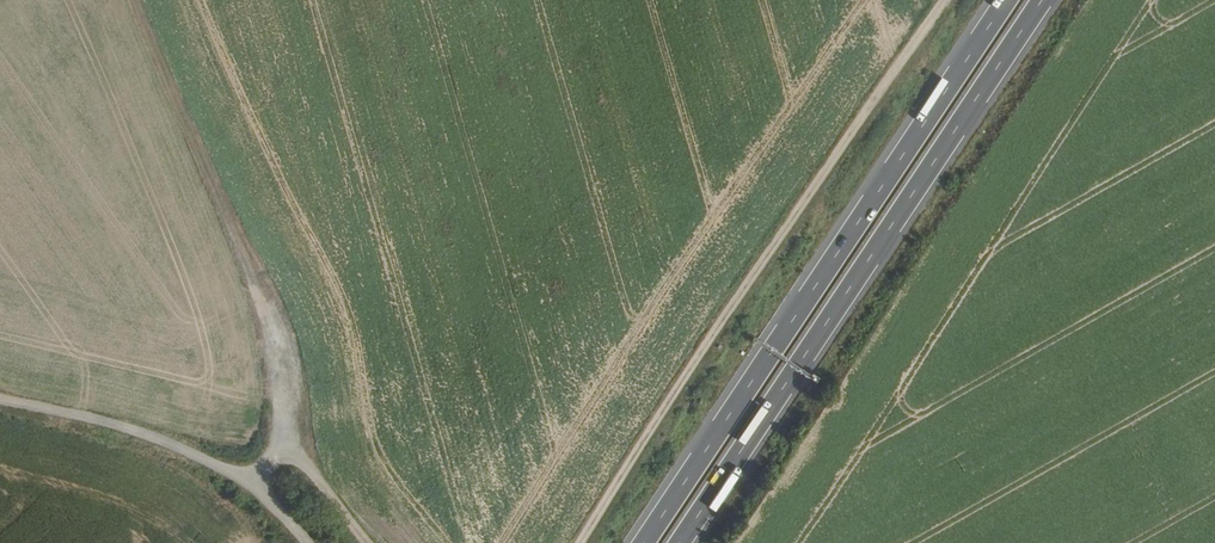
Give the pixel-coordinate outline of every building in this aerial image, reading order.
[(717,512),(728,487),(722,484),(710,509),(717,512)]
